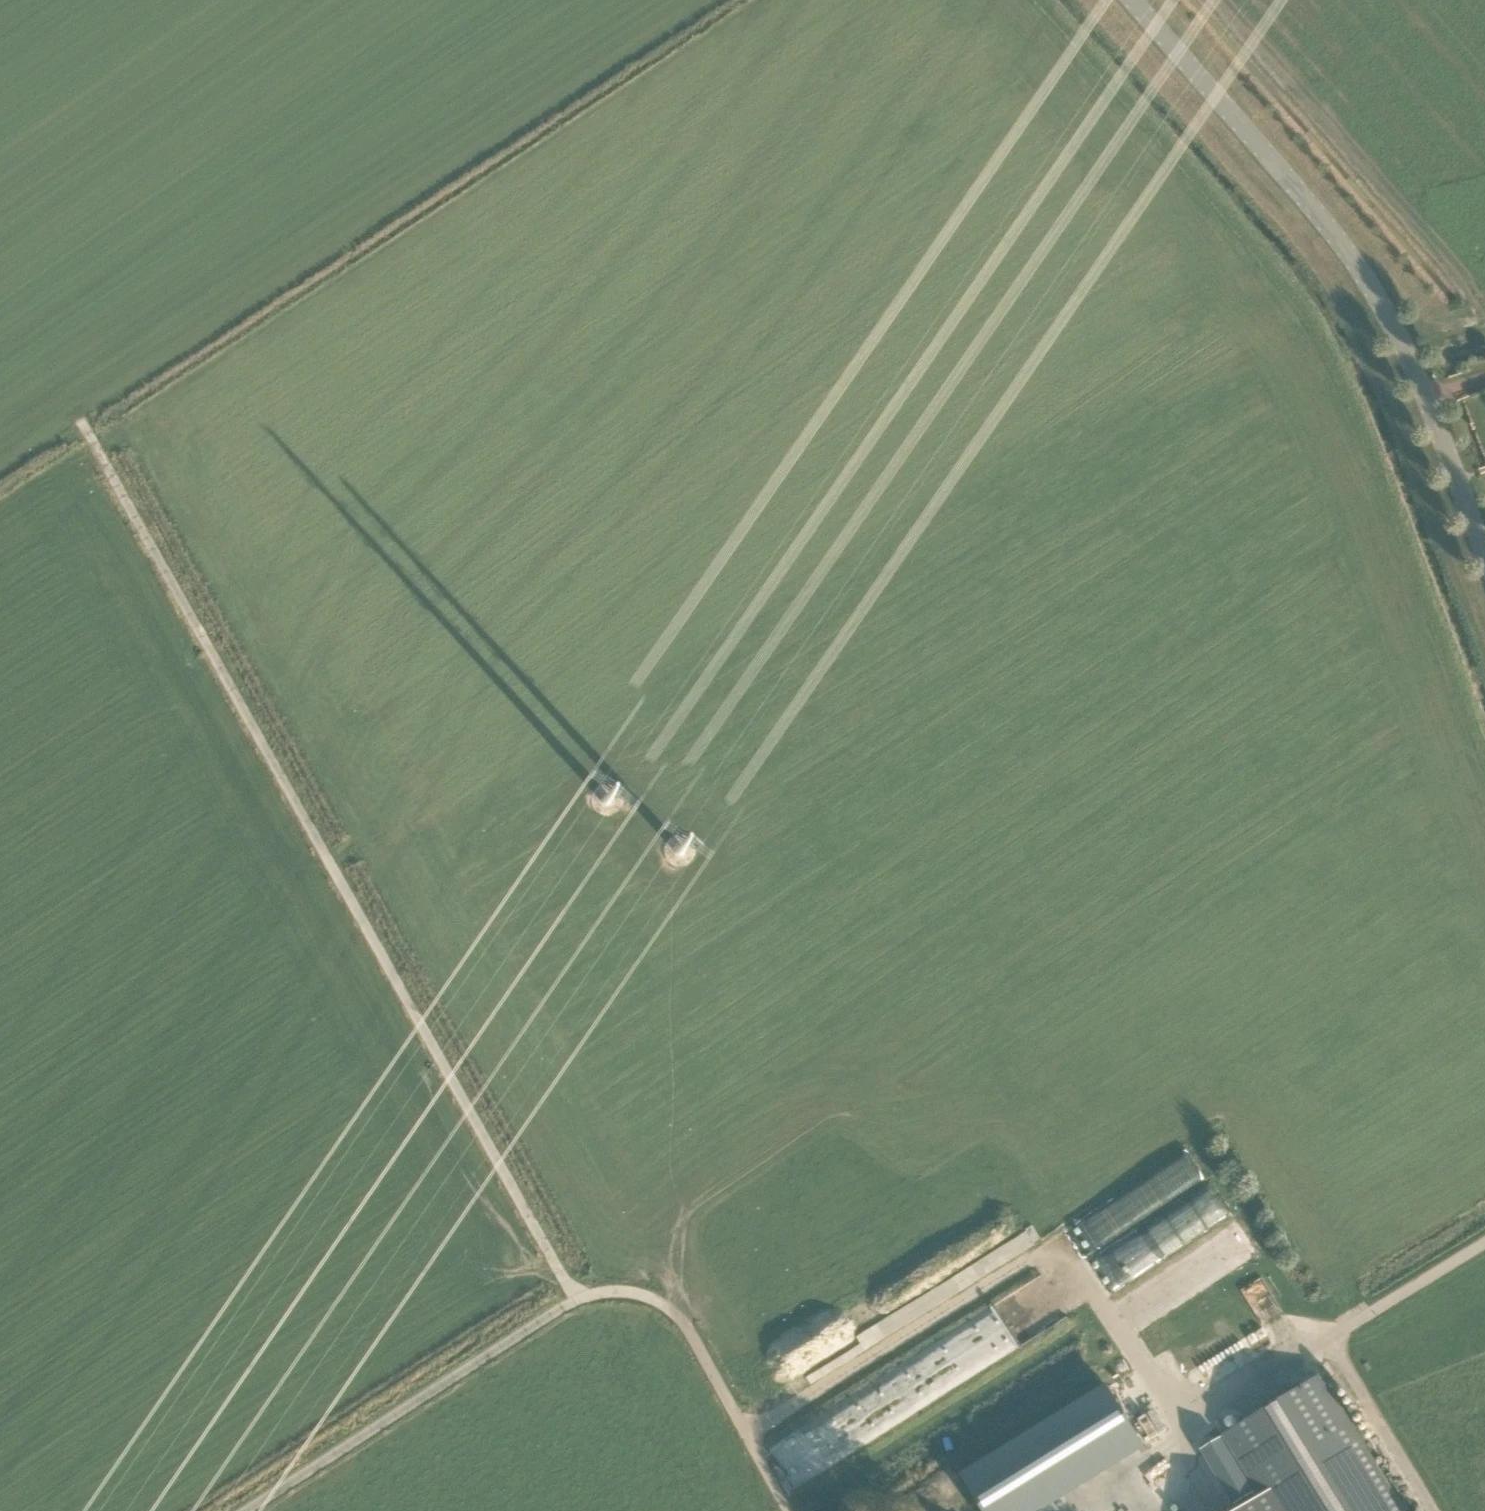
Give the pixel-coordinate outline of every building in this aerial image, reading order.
[(1172,1169),(1075,1221),(1092,1253),(1164,1214),(1155,1195),(1179,1182),(1172,1169)] [(1321,1373),(1223,1433),(1262,1496),(1237,1510),(1406,1510),(1321,1373)] [(1144,1446),(1106,1385),(962,1474),(985,1510),(1039,1510),(1144,1446)] [(802,1462),(814,1457),(803,1431),(780,1441),(795,1475),(806,1470),(802,1462)] [(1221,1435),(1200,1448),(1234,1504),(1255,1492),(1221,1435)]
